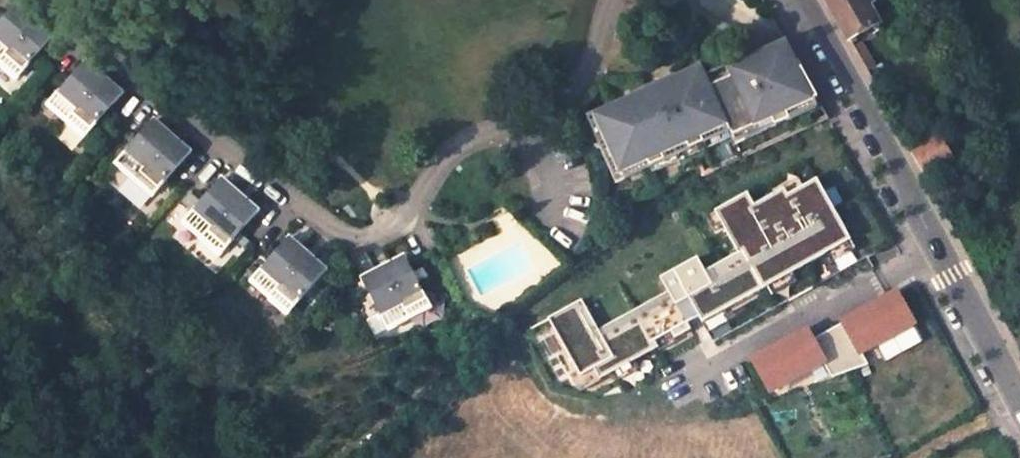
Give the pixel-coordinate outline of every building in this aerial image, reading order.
[(864,0),(825,0),(847,39),(855,35),(871,26),(876,23),(864,0)] [(0,23),(0,63),(17,78),(55,34),(42,23),(39,27),(32,22),(36,17),(18,2),(0,23)] [(39,27),(42,23),(36,17),(32,22),(39,27)] [(864,44),(877,37),(871,26),(855,35),(858,41),(850,45),(853,50),(864,44)] [(850,45),(858,41),(855,35),(847,39),(850,45)] [(865,72),(876,66),(871,57),(864,44),(853,50),(865,72)] [(815,104),(789,46),(761,59),(765,69),(752,75),(750,69),(709,88),(702,72),(675,85),(676,89),(651,100),(650,96),(636,103),(589,124),(616,183),(649,167),(652,173),(706,148),(703,143),(729,131),(734,142),(761,129),(765,137),(793,124),(789,116),(815,104)] [(892,82),(877,54),(871,57),(876,66),(865,72),(876,91),(887,84),(892,82)] [(753,63),(748,65),(750,69),(752,75),(765,69),(761,59),(753,63)] [(86,61),(48,105),(85,136),(122,93),(109,82),(106,86),(100,80),(103,76),(96,71),(86,61)] [(106,86),(109,82),(103,76),(100,80),(106,86)] [(896,126),(907,120),(887,84),(876,91),(889,114),(896,126)] [(676,89),(675,85),(650,96),(651,100),(676,89)] [(153,120),(115,164),(152,196),(190,152),(177,141),(173,145),(167,140),(170,135),(163,129),(153,120)] [(734,142),(737,149),(765,137),(761,129),(734,142)] [(706,148),(652,173),(655,178),(734,142),(729,131),(703,143),(706,148)] [(173,145),(177,141),(170,135),(167,140),(173,145)] [(951,161),(936,135),(910,151),(925,177),(951,161)] [(649,167),(616,183),(618,189),(652,173),(649,167)] [(692,173),(697,180),(704,176),(700,169),(692,173)] [(713,315),(860,242),(825,173),(762,204),(755,190),(718,209),(740,253),(712,268),(705,255),(664,275),(673,295),(603,330),(588,298),(550,317),(582,381),(713,315)] [(221,179),(183,222),(219,255),(257,211),(244,200),(241,204),(234,198),(238,194),(231,188),(221,179)] [(241,204),(244,200),(238,194),(234,198),(241,204)] [(288,238),(250,281),(287,313),(325,270),(312,259),(308,263),(302,257),(306,253),(295,244),(288,238)] [(308,263),(312,259),(306,253),(302,257),(308,263)] [(361,281),(387,332),(431,310),(405,259),(396,263),(390,267),(392,271),(385,275),(382,270),(361,281)] [(392,271),(390,267),(382,270),(385,275),(392,271)] [(886,348),(890,358),(930,340),(907,290),(822,329),(836,358),(861,347),(866,357),(886,348)] [(775,394),(836,365),(816,325),(756,354),(775,394)]
